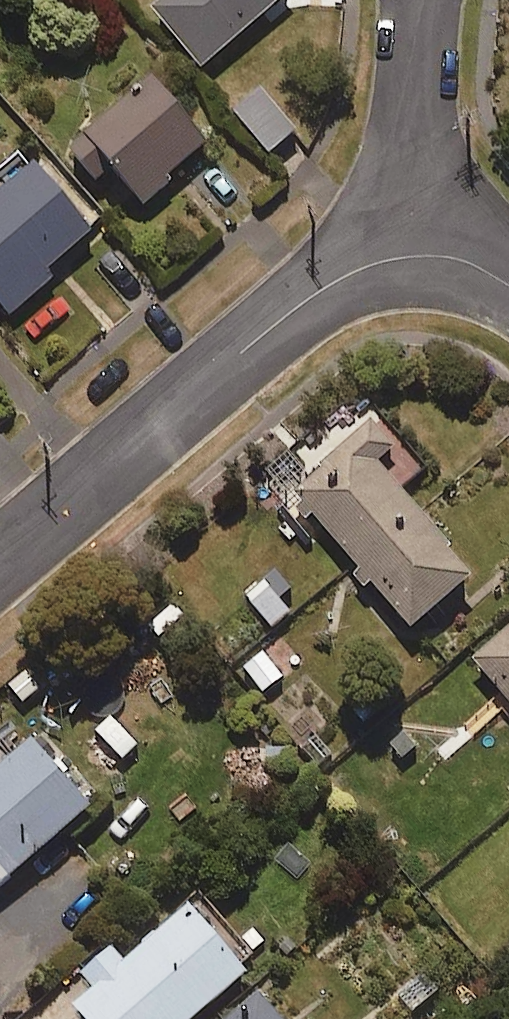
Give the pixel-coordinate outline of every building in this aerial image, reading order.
[(153,14),(202,70),(283,0),(169,0),(153,14)] [(206,146),(151,84),(69,156),(92,182),(108,168),(140,204),(206,146)] [(295,133),(261,93),(235,115),(269,155),(295,133)] [(24,159),(0,181),(0,300),(13,315),(54,279),(49,273),(92,236),(24,159)] [(476,575),(376,467),(394,451),(370,424),(352,441),(288,500),(413,634),(476,575)] [(290,589),(277,574),(245,602),(271,631),(290,614),(278,600),(290,589)] [(471,662),(508,708),(508,630),(471,662)] [(31,743),(11,760),(0,747),(0,890),(90,812),(31,743)] [(188,912),(124,966),(111,951),(82,976),(94,990),(73,1008),(82,1018),(197,1018),(245,979),(188,912)] [(258,1000),(236,1018),(275,1018),(258,1000)]
